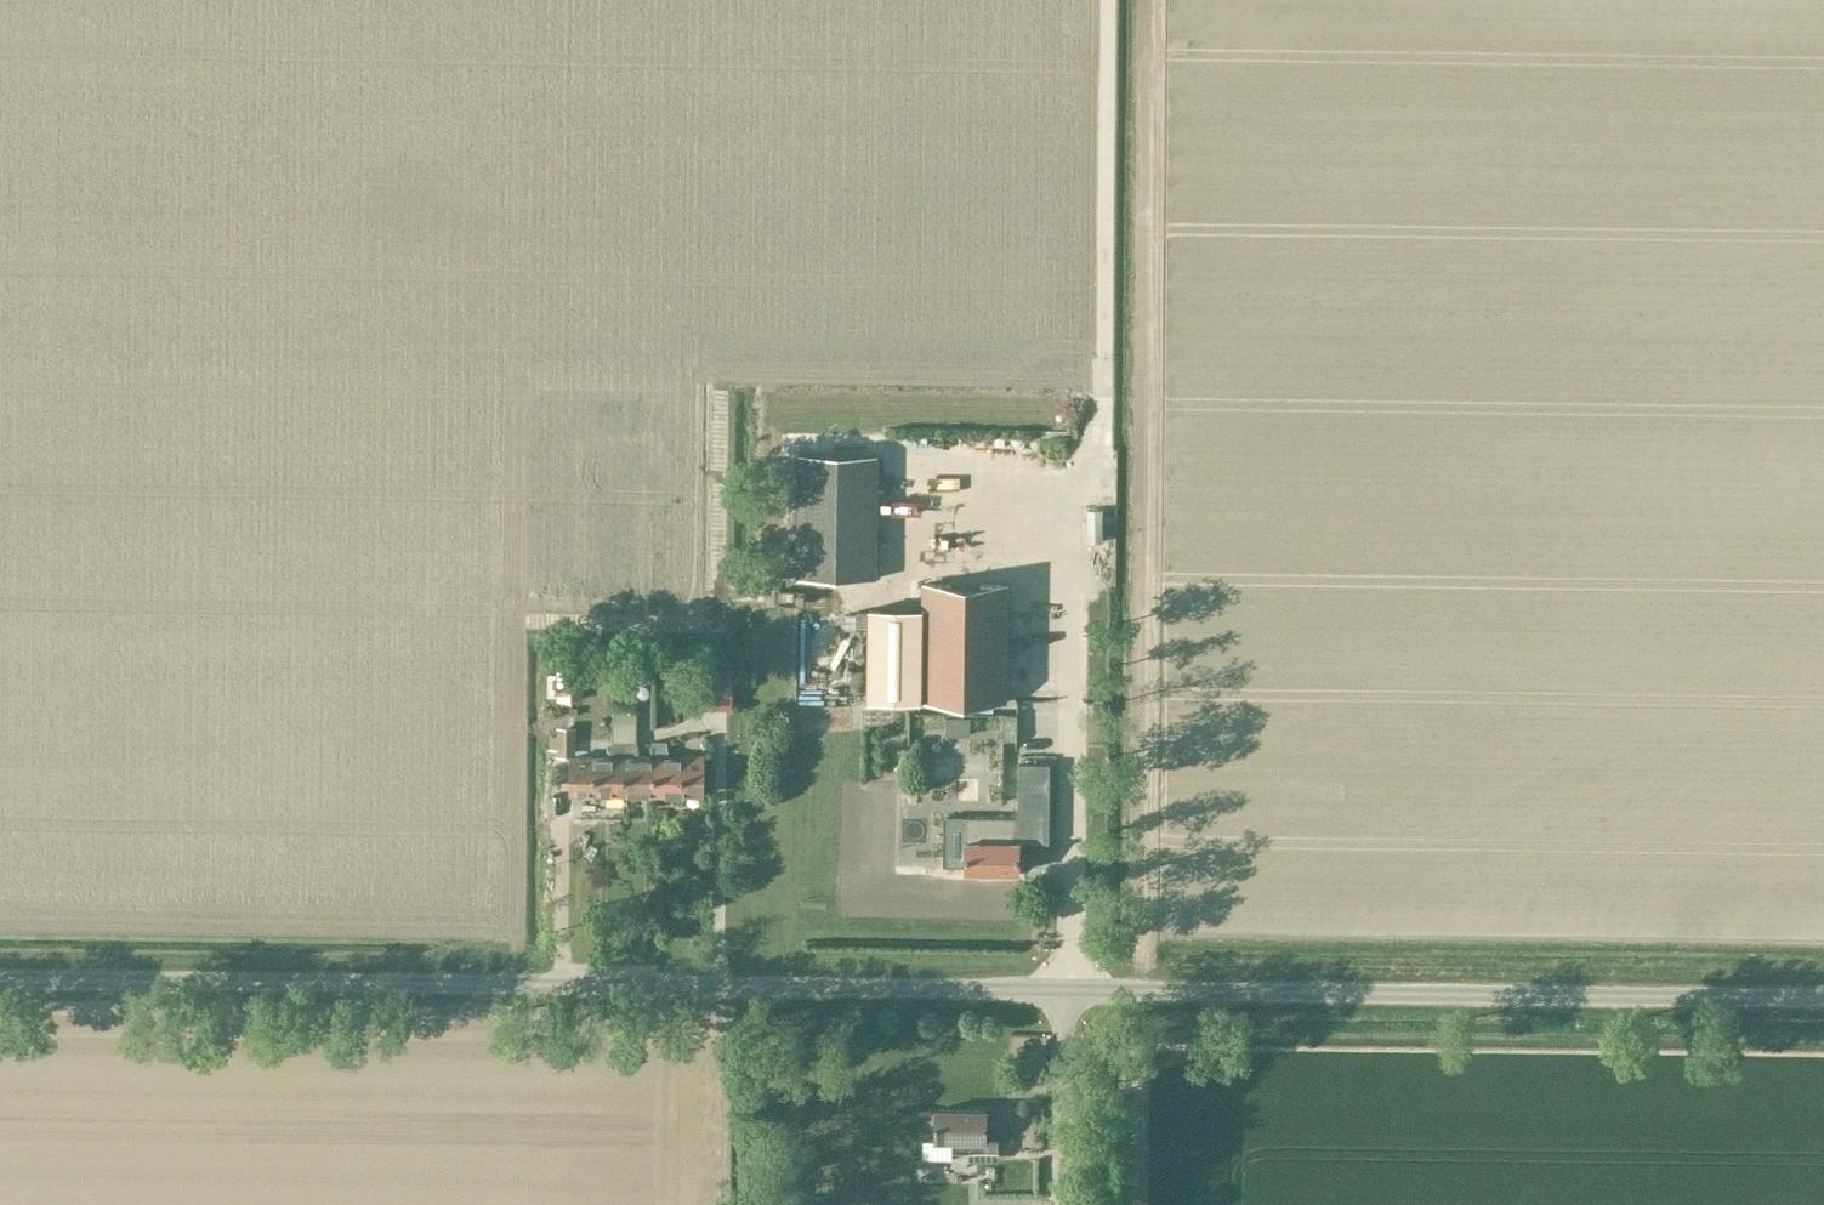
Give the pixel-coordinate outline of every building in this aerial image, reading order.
[(799,453),(797,578),(875,579),(877,455),(799,453)] [(1006,702),(1007,586),(923,584),(921,701),(1006,702)] [(921,701),(922,610),(868,609),(867,701),(921,701)] [(713,709),(714,677),(684,676),(684,709),(713,709)] [(653,795),(654,758),(639,758),(636,741),(636,722),(613,721),(613,741),(625,741),(624,794),(653,795)] [(570,756),(569,796),(593,796),(593,794),(624,794),(625,741),(613,741),(610,757),(594,757),(594,755),(570,756)] [(668,758),(665,742),(654,742),(654,758),(653,795),(702,795),(703,756),(683,755),(683,758),(668,758)] [(960,748),(955,771),(970,774),(974,751),(960,748)] [(965,871),(1017,872),(1018,817),(966,816),(965,871)] [(934,1109),(934,1140),(952,1140),(952,1151),(998,1151),(998,1119),(987,1120),(987,1109),(934,1109)]
